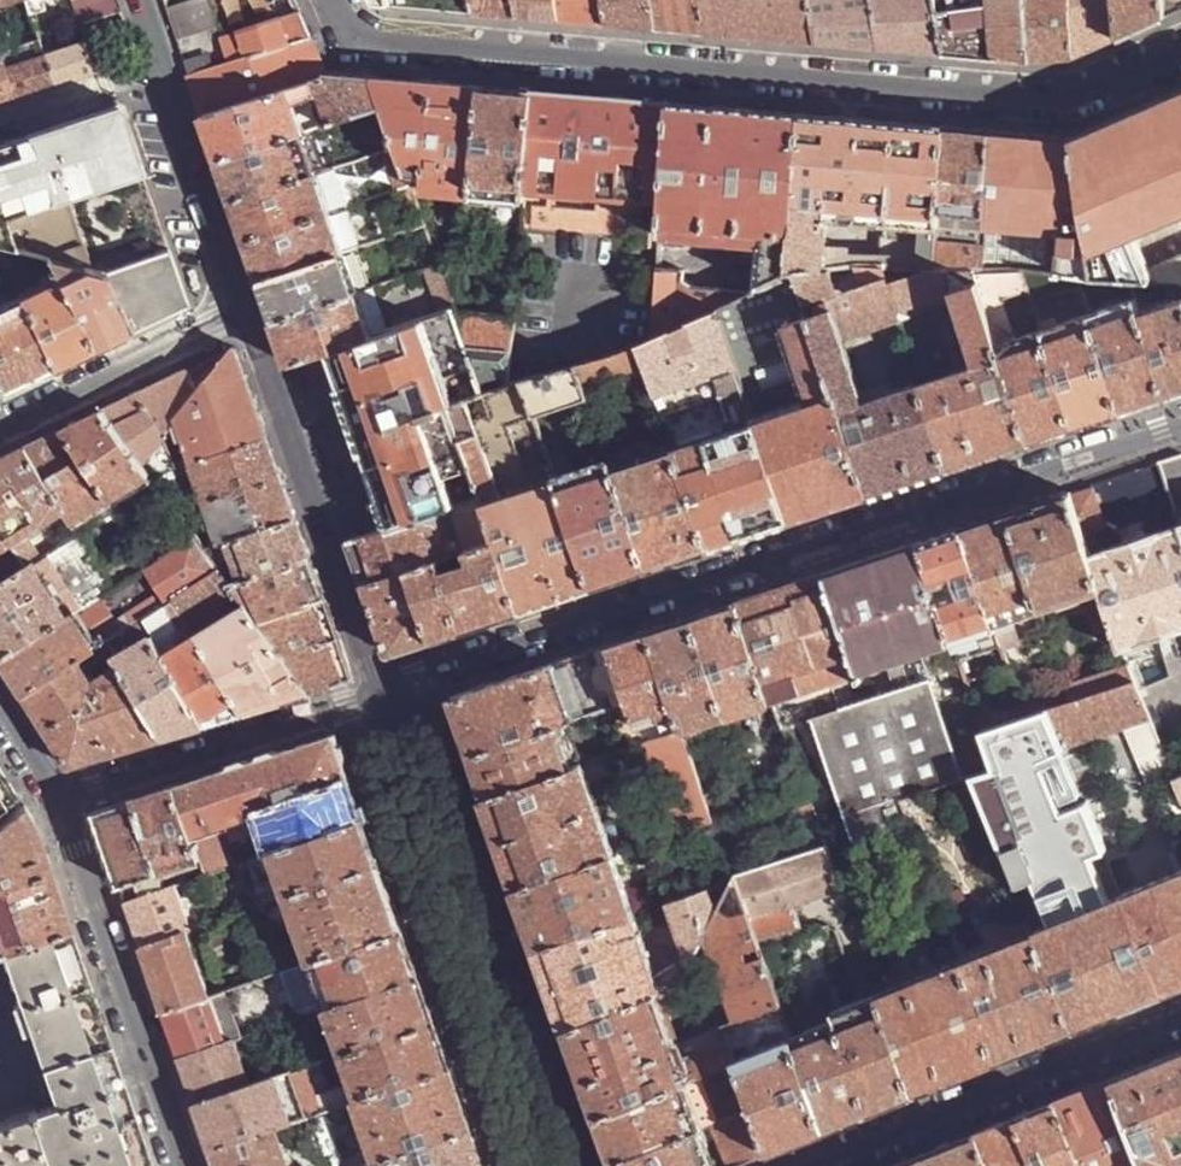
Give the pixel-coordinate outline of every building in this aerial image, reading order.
[(29,13),(42,9),(44,8),(41,0),(25,0),(29,13)] [(77,23),(78,25),(120,12),(116,0),(69,0),(77,23)] [(210,3),(218,27),(222,37),(251,27),(242,0),(209,0),(210,3)] [(420,7),(427,8),(436,10),(435,0),(418,0),(420,7)] [(472,0),(435,0),(436,10),(474,13),(472,0)] [(474,13),(496,15),(517,16),(515,0),(472,0),(474,13)] [(517,16),(543,19),(560,20),(557,0),(515,0),(517,16)] [(560,20),(583,22),(607,24),(603,0),(557,0),(560,20)] [(655,29),(651,0),(603,0),(607,24),(633,27),(655,29)] [(655,29),(684,31),(707,33),(701,0),(651,0),(655,29)] [(707,33),(737,35),(763,38),(793,40),(819,43),(811,0),(701,0),(707,33)] [(819,43),(850,45),(879,48),(916,51),(945,54),(936,0),(811,0),(819,43)] [(1031,61),(1026,0),(936,0),(945,54),(973,56),(1017,60),(1031,61)] [(1031,61),(1055,59),(1073,57),(1069,0),(1026,0),(1031,61)] [(1073,57),(1100,46),(1119,37),(1116,0),(1069,0),(1073,57)] [(1119,37),(1144,26),(1165,17),(1164,0),(1116,0),(1119,37)] [(1165,17),(1180,10),(1180,0),(1164,0),(1165,17)] [(210,3),(169,17),(177,41),(218,27),(210,3)] [(42,9),(29,13),(37,37),(50,32),(42,9)] [(251,27),(222,37),(230,62),(231,63),(311,36),(305,21),(300,10),(251,27)] [(11,49),(0,16),(0,53),(11,49)] [(218,27),(177,41),(189,75),(230,62),(222,37),(218,27)] [(50,32),(37,37),(38,40),(44,56),(56,51),(50,32)] [(230,62),(189,75),(198,100),(204,117),(303,84),(329,74),(319,52),(311,36),(231,63),(230,62)] [(0,53),(0,63),(2,70),(44,56),(38,40),(11,49),(0,53)] [(56,51),(44,56),(53,85),(93,72),(87,53),(83,42),(56,51)] [(101,49),(87,53),(93,72),(107,67),(101,49)] [(44,56),(2,70),(12,100),(53,85),(44,56)] [(12,100),(2,70),(0,63),(0,104),(12,100)] [(329,74),(303,84),(308,99),(316,97),(325,126),(384,107),(374,78),(349,76),(329,74)] [(394,80),(374,78),(384,107),(407,175),(425,177),(433,83),(394,80)] [(447,83),(433,83),(425,177),(424,182),(463,186),(472,86),(447,83)] [(303,84),(204,117),(208,130),(216,154),(219,163),(302,135),(304,134),(294,104),(308,99),(303,84)] [(482,87),(472,86),(463,186),(473,187),(482,87)] [(503,89),(482,87),(473,187),(472,196),(524,200),(525,190),(533,91),(503,89)] [(1073,135),(1094,282),(1110,282),(1153,282),(1149,268),(1132,230),(1180,209),(1180,88),(1140,106),(1073,135)] [(598,96),(533,91),(525,190),(663,201),(669,102),(598,96)] [(730,107),(669,102),(663,201),(661,234),(693,237),(731,240),(763,242),(761,269),(760,289),(762,288),(762,285),(789,270),(801,113),(730,107)] [(0,144),(0,221),(60,200),(141,172),(128,134),(118,105),(0,144)] [(875,119),(801,113),(789,270),(795,270),(824,266),(828,214),(938,223),(939,209),(946,125),(875,119)] [(966,126),(946,125),(939,209),(986,213),(993,129),(966,126)] [(1031,132),(993,129),(986,213),(984,245),(982,268),(1019,269),(1057,274),(1076,278),(1094,282),(1073,135),(1031,132)] [(302,135),(219,163),(227,187),(233,203),(315,174),(302,135)] [(315,174),(233,203),(241,226),(247,243),(329,214),(315,174)] [(424,182),(424,192),(463,195),(463,186),(424,182)] [(473,187),(463,186),(463,195),(472,196),(473,187)] [(0,221),(0,222),(15,249),(22,251),(47,258),(57,280),(91,350),(161,316),(186,304),(168,250),(105,274),(90,271),(60,200),(0,221)] [(329,214),(247,243),(254,265),(260,282),(342,253),(329,214)] [(15,249),(0,222),(0,245),(15,249)] [(937,240),(937,231),(886,226),(885,235),(883,235),(880,261),(883,262),(886,261),(885,266),(927,267),(934,267),(937,240)] [(685,270),(683,275),(690,273),(693,237),(661,234),(659,268),(685,270)] [(731,240),(730,267),(761,269),(763,242),(731,240)] [(984,245),(937,240),(934,267),(971,268),(982,268),(984,245)] [(3,262),(22,251),(15,249),(0,245),(0,256),(3,262)] [(342,253),(356,293),(369,288),(355,248),(342,253)] [(342,253),(260,282),(268,305),(274,322),(356,293),(342,253)] [(1149,268),(1153,282),(1180,283),(1180,254),(1149,268)] [(861,261),(855,262),(861,285),(887,275),(883,262),(880,261),(861,261)] [(824,266),(795,270),(805,302),(827,295),(831,308),(832,308),(843,339),(844,339),(955,301),(957,301),(953,290),(976,282),(971,268),(934,267),(927,267),(889,280),(887,275),(861,285),(837,293),(830,265),(824,266)] [(728,266),(727,288),(756,291),(760,289),(761,269),(730,267),(728,266)] [(685,270),(659,268),(654,336),(672,328),(681,324),(688,322),(718,308),(756,291),(727,288),(694,285),(684,280),(683,275),(685,270)] [(976,282),(998,343),(1008,340),(994,299),(1026,289),(1019,269),(982,268),(971,268),(976,282)] [(1026,289),(1031,302),(1078,286),(1076,278),(1057,274),(1019,269),(1026,289)] [(738,366),(756,419),(813,400),(787,321),(809,314),(805,302),(795,270),(789,270),(762,285),(762,288),(760,289),(756,291),(718,308),(738,366)] [(1078,286),(1083,298),(1105,291),(1110,282),(1094,282),(1076,278),(1078,286)] [(74,359),(91,350),(57,280),(19,298),(52,369),(74,359)] [(921,382),(951,467),(996,452),(1032,440),(998,343),(976,282),(953,290),(957,301),(955,301),(977,363),(921,382)] [(994,299),(1008,340),(1040,329),(1031,302),(1026,289),(994,299)] [(356,293),(274,322),(283,348),(289,365),(329,351),(371,336),(356,293)] [(827,295),(805,302),(809,314),(810,315),(831,308),(827,295)] [(1135,297),(1088,313),(1120,411),(1147,402),(1167,395),(1140,313),(1135,297)] [(12,388),(34,378),(52,369),(19,298),(0,307),(0,363),(12,388)] [(1140,313),(1167,395),(1180,390),(1180,299),(1140,313)] [(361,444),(364,455),(368,466),(389,528),(391,527),(436,513),(454,507),(468,503),(481,499),(448,406),(484,394),(479,382),(456,314),(453,308),(371,336),(329,351),(361,444)] [(716,374),(738,366),(718,308),(688,322),(692,333),(695,343),(680,348),(672,328),(654,336),(638,343),(648,370),(656,394),(716,374)] [(810,315),(870,494),(914,479),(951,467),(921,382),(865,400),(844,339),(843,339),(832,308),(831,308),(810,315)] [(462,315),(456,314),(479,382),(509,372),(512,345),(514,318),(462,313),(462,315)] [(1088,313),(1040,329),(1074,426),(1101,417),(1120,411),(1088,313)] [(756,419),(791,521),(835,506),(870,494),(810,315),(809,314),(787,321),(813,400),(756,419)] [(688,322),(681,324),(685,336),(692,333),(688,322)] [(998,343),(1032,440),(1057,432),(1074,426),(1040,329),(1008,340),(998,343)] [(615,353),(576,365),(586,391),(648,370),(638,343),(615,353)] [(539,348),(512,345),(509,372),(509,385),(522,381),(537,377),(539,348)] [(234,348),(186,371),(201,393),(177,423),(192,467),(268,437),(254,398),(237,349),(234,348)] [(0,363),(0,389),(2,393),(7,391),(12,388),(0,363)] [(537,377),(522,381),(535,416),(588,398),(586,391),(576,365),(537,377)] [(738,366),(716,374),(729,416),(739,412),(742,424),(756,419),(738,366)] [(142,392),(103,411),(145,469),(166,441),(165,439),(177,423),(201,393),(186,371),(142,392)] [(656,394),(671,436),(684,431),(688,443),(742,424),(739,412),(729,416),(716,374),(656,394)] [(481,499),(482,503),(509,493),(556,478),(535,416),(522,381),(509,385),(484,394),(448,406),(481,499)] [(82,421),(65,429),(112,501),(152,479),(145,469),(103,411),(82,421)] [(688,443),(675,447),(710,547),(754,533),(791,521),(756,419),(742,424),(688,443)] [(44,439),(28,447),(66,509),(74,521),(112,501),(65,429),(44,439)] [(684,431),(671,436),(675,447),(688,443),(684,431)] [(274,454),(268,437),(192,467),(201,494),(206,508),(282,479),(274,454)] [(10,544),(21,562),(26,570),(35,564),(43,558),(28,533),(41,525),(46,522),(66,509),(28,447),(0,460),(0,528),(10,544)] [(635,461),(613,468),(649,568),(669,561),(681,557),(699,551),(710,547),(675,447),(635,461)] [(1160,464),(1176,510),(1180,508),(1180,457),(1160,464)] [(589,467),(556,478),(594,586),(625,576),(649,568),(613,468),(610,460),(589,467)] [(170,503),(201,494),(192,467),(155,482),(160,490),(170,503)] [(496,542),(520,611),(561,597),(594,586),(556,478),(509,493),(482,503),(496,542)] [(155,482),(152,479),(112,501),(119,511),(160,490),(155,482)] [(288,495),(282,479),(206,508),(218,544),(225,542),(296,519),(288,495)] [(1095,489),(1071,497),(1085,536),(1108,528),(1095,489)] [(1019,511),(1009,514),(1042,610),(1103,590),(1091,556),(1085,536),(1071,497),(1070,494),(1050,501),(1019,511)] [(468,503),(454,507),(459,520),(462,519),(472,549),(496,542),(482,503),(481,499),(468,503)] [(389,528),(349,541),(358,566),(364,584),(409,570),(441,560),(451,556),(436,513),(391,527),(389,528)] [(982,523),(963,529),(996,626),(1013,620),(1042,610),(1009,514),(982,523)] [(195,537),(182,519),(141,546),(144,552),(153,564),(195,537)] [(302,535),(296,519),(225,542),(241,581),(310,559),(302,535)] [(1091,556),(1103,590),(1123,649),(1180,629),(1180,526),(1091,556)] [(68,534),(72,540),(82,534),(77,527),(68,534)] [(10,544),(0,528),(0,550),(10,544)] [(939,537),(922,542),(956,641),(997,628),(996,626),(963,529),(939,537)] [(43,558),(35,564),(68,618),(101,597),(115,588),(107,575),(82,534),(72,540),(43,558)] [(68,618),(2,660),(15,680),(25,696),(78,662),(107,643),(108,643),(143,620),(175,599),(219,571),(203,549),(195,537),(153,564),(143,571),(157,594),(116,620),(101,597),(68,618)] [(230,585),(241,581),(225,542),(218,544),(203,549),(219,571),(230,585)] [(409,570),(433,640),(481,624),(520,611),(496,542),(472,549),(466,551),(470,564),(445,571),(441,560),(409,570)] [(871,559),(827,574),(862,673),(891,663),(903,659),(926,651),(956,641),(922,542),(871,559)] [(153,564),(144,552),(107,575),(115,588),(143,571),(153,564)] [(316,575),(310,559),(241,581),(230,585),(238,597),(246,607),(257,622),(324,599),(316,575)] [(16,576),(26,570),(21,562),(11,568),(16,576)] [(2,660),(68,618),(35,564),(26,570),(16,576),(0,586),(0,657),(2,660)] [(409,570),(364,584),(388,653),(391,653),(416,645),(433,640),(409,570)] [(115,588),(101,597),(116,620),(157,594),(143,571),(115,588)] [(175,599),(191,627),(204,619),(238,597),(230,585),(219,571),(175,599)] [(780,590),(740,603),(774,702),(862,673),(827,574),(780,590)] [(152,636),(163,656),(197,637),(191,627),(175,599),(143,620),(152,636)] [(337,636),(324,599),(257,622),(309,694),(352,681),(337,636)] [(713,612),(695,618),(727,718),(774,702),(740,603),(713,612)] [(281,703),(309,694),(257,622),(246,607),(210,629),(197,637),(243,715),(281,703)] [(669,627),(650,633),(677,716),(682,731),(683,733),(727,718),(695,618),(669,627)] [(210,629),(204,619),(191,627),(197,637),(210,629)] [(1022,645),(1013,620),(996,626),(997,628),(1003,645),(1005,651),(1022,645)] [(997,628),(956,641),(961,659),(1003,645),(997,628)] [(627,641),(611,646),(629,702),(639,728),(677,716),(650,633),(627,641)] [(188,732),(205,726),(163,656),(152,636),(116,659),(120,667),(163,740),(188,732)] [(228,719),(243,715),(197,637),(163,656),(205,726),(228,719)] [(871,698),(904,801),(971,779),(963,753),(990,743),(987,733),(982,715),(961,659),(956,641),(926,651),(935,678),(911,685),(903,659),(891,663),(899,690),(871,698)] [(78,662),(83,670),(112,652),(107,643),(78,662)] [(579,657),(555,665),(574,721),(619,706),(629,702),(611,646),(579,657)] [(120,667),(92,684),(83,670),(78,662),(25,696),(48,734),(70,768),(120,753),(163,740),(120,667)] [(499,683),(452,699),(463,732),(472,757),(560,726),(574,721),(555,665),(499,683)] [(1130,666),(1068,686),(1074,704),(1137,683),(1130,666)] [(1151,719),(1137,683),(1074,704),(1050,711),(1066,749),(1151,719)] [(1068,686),(1022,700),(1029,718),(1050,711),(1074,704),(1068,686)] [(871,698),(813,719),(856,850),(914,830),(904,801),(871,698)] [(1022,700),(982,715),(987,733),(1029,718),(1022,700)] [(629,702),(619,706),(623,719),(616,722),(621,738),(629,735),(633,748),(645,744),(639,728),(629,702)] [(976,778),(1018,887),(1032,882),(1051,926),(1063,921),(1045,876),(1092,857),(1107,851),(1088,803),(1065,813),(1044,759),(1066,750),(1066,749),(1050,711),(1029,718),(987,733),(990,743),(1000,770),(976,778)] [(677,716),(639,728),(645,744),(682,731),(677,716)] [(480,780),(486,798),(574,768),(568,749),(560,726),(472,757),(480,780)] [(682,731),(645,744),(660,789),(676,835),(712,823),(707,805),(683,733),(682,731)] [(225,771),(176,787),(192,833),(222,822),(260,809),(351,777),(343,752),(337,735),(248,764),(225,771)] [(583,765),(589,763),(582,744),(568,749),(574,768),(583,765)] [(504,851),(518,890),(615,856),(599,811),(583,765),(574,768),(486,798),(504,851)] [(16,795),(0,770),(0,806),(16,795)] [(351,777),(260,809),(275,852),(366,820),(358,799),(351,777)] [(136,800),(161,874),(201,860),(192,833),(176,787),(152,795),(136,800)] [(756,807),(750,790),(707,805),(712,823),(756,807)] [(95,813),(120,888),(161,874),(136,800),(111,808),(95,813)] [(69,926),(59,897),(55,883),(40,841),(34,822),(23,806),(0,822),(0,949),(1,949),(69,926)] [(275,852),(260,809),(222,822),(237,865),(264,856),(275,852)] [(366,820),(275,852),(279,865),(285,882),(290,897),(381,865),(372,839),(366,820)] [(237,865),(222,822),(192,833),(201,860),(202,860),(207,876),(237,865)] [(819,829),(769,845),(775,864),(776,866),(826,850),(819,829)] [(735,877),(751,922),(796,910),(790,891),(836,877),(826,850),(776,866),(775,864),(735,877)] [(279,865),(275,852),(264,856),(268,869),(279,865)] [(529,924),(538,951),(635,917),(615,856),(518,890),(529,924)] [(1063,921),(1110,902),(1092,857),(1045,876),(1063,921)] [(201,860),(161,874),(166,890),(177,886),(187,882),(204,877),(207,876),(202,860),(201,860)] [(381,865),(290,897),(314,966),(405,933),(400,918),(394,901),(385,877),(381,865)] [(1125,896),(1164,993),(1180,987),(1180,873),(1125,896)] [(161,874),(120,888),(126,904),(166,890),(161,874)] [(719,914),(708,939),(736,1025),(781,1007),(761,951),(751,922),(735,877),(719,914)] [(836,877),(790,891),(796,910),(842,895),(836,877)] [(187,882),(177,886),(192,930),(202,927),(187,882)] [(290,897),(285,882),(263,891),(267,905),(290,897)] [(1032,882),(1018,887),(1036,933),(1051,926),(1032,882)] [(192,930),(177,886),(166,890),(126,904),(133,924),(141,948),(187,932),(192,930)] [(710,890),(670,904),(692,962),(696,971),(708,939),(719,914),(710,890)] [(1151,999),(1164,993),(1125,896),(1110,902),(1063,921),(1051,926),(1036,933),(1075,1030),(1106,1017),(1125,1009),(1151,999)] [(796,910),(751,922),(761,951),(805,936),(796,910)] [(635,917),(538,951),(554,996),(567,1032),(656,997),(662,993),(656,976),(635,917)] [(1,949),(18,1000),(28,1027),(41,1066),(53,1103),(29,1112),(48,1165),(62,1165),(75,1162),(76,1165),(152,1165),(131,1105),(100,1016),(80,957),(69,926),(1,949)] [(187,932),(194,950),(203,947),(208,945),(202,927),(192,930),(187,932)] [(164,1016),(210,1001),(203,978),(194,950),(187,932),(141,948),(152,980),(164,1016)] [(405,933),(314,966),(328,1008),(420,976),(411,951),(405,933)] [(1042,1043),(1075,1030),(1036,933),(962,962),(997,1062),(1042,1043)] [(953,940),(942,945),(951,967),(962,962),(953,940)] [(203,947),(194,950),(203,978),(212,974),(203,947)] [(688,976),(696,971),(692,962),(656,976),(662,993),(673,986),(688,976)] [(951,967),(879,997),(914,1095),(961,1077),(997,1062),(962,962),(951,967)] [(328,1008),(314,966),(283,976),(289,992),(281,994),(285,1006),(293,1003),(298,1019),(328,1008)] [(226,996),(218,973),(212,974),(203,978),(210,1001),(212,1000),(226,996)] [(420,976),(328,1008),(344,1053),(436,1021),(426,995),(420,976)] [(688,976),(673,986),(681,1008),(692,1004),(700,994),(688,976)] [(662,993),(656,997),(662,1015),(681,1008),(673,986),(662,993)] [(226,996),(212,1000),(227,1043),(235,1040),(240,1038),(226,996)] [(656,997),(567,1032),(583,1078),(596,1118),(685,1084),(679,1065),(673,1047),(662,1015),(656,997)] [(896,1103),(914,1095),(879,997),(833,1015),(836,1024),(869,1113),(896,1103)] [(28,1027),(18,1000),(12,1002),(22,1029),(28,1027)] [(171,1037),(179,1059),(227,1043),(212,1000),(210,1001),(164,1016),(171,1037)] [(734,1064),(792,1041),(781,1007),(736,1025),(722,1030),(728,1046),(734,1064)] [(436,1021),(344,1053),(353,1082),(357,1093),(360,1099),(452,1067),(442,1041),(436,1021)] [(836,1024),(792,1041),(825,1131),(853,1120),(869,1113),(836,1024)] [(721,1028),(673,1047),(679,1065),(728,1046),(722,1030),(721,1028)] [(240,1038),(235,1040),(250,1085),(260,1082),(244,1037),(240,1038)] [(250,1085),(235,1040),(227,1043),(179,1059),(187,1081),(195,1105),(250,1085)] [(802,1140),(825,1131),(792,1041),(734,1064),(735,1065),(752,1111),(756,1123),(768,1154),(802,1140)] [(728,1046),(679,1065),(685,1084),(735,1065),(734,1064),(728,1046)] [(1113,1079),(1146,1165),(1180,1165),(1179,1161),(1180,1161),(1180,1051),(1135,1070),(1113,1079)] [(307,1066),(322,1112),(325,1111),(354,1101),(351,1095),(357,1093),(353,1082),(330,1089),(321,1061),(307,1066)] [(735,1065),(685,1084),(703,1130),(711,1127),(752,1111),(735,1065)] [(307,1117),(322,1112),(307,1066),(292,1072),(307,1117)] [(360,1099),(354,1101),(359,1116),(370,1150),(375,1164),(473,1131),(461,1095),(452,1067),(360,1099)] [(202,1127),(210,1150),(276,1128),(291,1123),(275,1077),(260,1082),(250,1085),(195,1105),(202,1127)] [(1056,1102),(1082,1165),(1146,1165),(1113,1079),(1092,1087),(1084,1091),(1063,1099),(1056,1102)] [(685,1084),(596,1118),(599,1126),(612,1164),(700,1131),(703,1130),(685,1084)] [(354,1101),(360,1099),(357,1093),(351,1095),(354,1101)] [(330,1125),(359,1116),(354,1101),(325,1111),(330,1125)] [(1016,1118),(1036,1165),(1082,1165),(1056,1102),(1029,1113),(1016,1118)] [(752,1111),(711,1127),(721,1148),(723,1148),(723,1149),(745,1140),(742,1131),(748,1128),(748,1125),(756,1123),(752,1111)] [(29,1112),(0,1122),(0,1165),(48,1165),(29,1112)] [(979,1134),(991,1165),(1036,1165),(1016,1118),(992,1128),(979,1134)] [(768,1154),(756,1123),(748,1125),(748,1128),(742,1131),(745,1140),(723,1149),(731,1165),(740,1165),(744,1164),(768,1154)] [(276,1128),(210,1150),(216,1165),(289,1165),(276,1128)] [(375,1164),(376,1165),(485,1165),(482,1157),(473,1131),(375,1164)] [(612,1164),(613,1165),(715,1165),(700,1131),(612,1164)] [(937,1150),(943,1165),(991,1165),(979,1134),(952,1144),(937,1150)] [(375,1164),(370,1150),(342,1159),(344,1165),(370,1165),(375,1164)] [(899,1165),(943,1165),(937,1150),(910,1162),(899,1165)]
